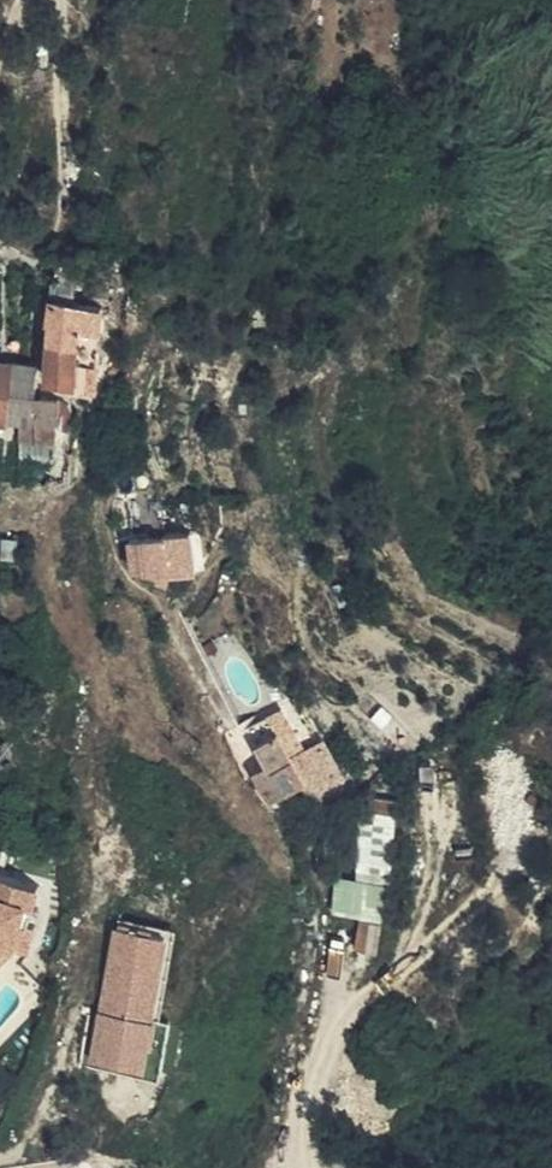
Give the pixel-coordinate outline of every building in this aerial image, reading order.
[(295,57),(286,56),(285,69),(294,69),(295,57)] [(73,304),(52,300),(48,325),(102,327),(102,321),(104,308),(73,304)] [(47,343),(100,346),(102,327),(48,325),(47,343)] [(46,379),(98,383),(100,346),(47,343),(46,379)] [(0,361),(0,421),(10,421),(14,362),(0,361)] [(17,421),(44,422),(45,398),(34,397),(36,363),(24,362),(14,362),(10,421),(17,421)] [(57,422),(59,399),(45,398),(44,422),(57,422)] [(44,422),(17,421),(16,450),(43,452),(43,449),(44,422)] [(57,422),(44,422),(43,449),(43,452),(55,453),(57,422)] [(141,509),(125,514),(128,561),(161,559),(159,519),(144,520),(141,509)] [(246,730),(255,746),(277,733),(288,754),(302,746),(282,710),(246,730)] [(288,754),(277,733),(255,746),(266,766),(253,774),(270,804),(305,785),(288,754)] [(33,825),(15,827),(22,837),(24,846),(36,846),(33,825)] [(370,867),(370,844),(353,843),(352,866),(370,867)] [(0,877),(0,962),(13,949),(20,929),(26,931),(39,890),(0,877)] [(0,962),(0,984),(18,965),(26,957),(34,934),(26,931),(20,929),(13,949),(0,962)] [(169,942),(120,932),(94,1063),(143,1073),(149,1041),(158,1043),(164,1017),(155,1015),(169,942)] [(143,1073),(94,1063),(92,1073),(160,1087),(174,1019),(167,1017),(181,944),(169,942),(155,1015),(164,1017),(158,1043),(149,1041),(143,1073)]
